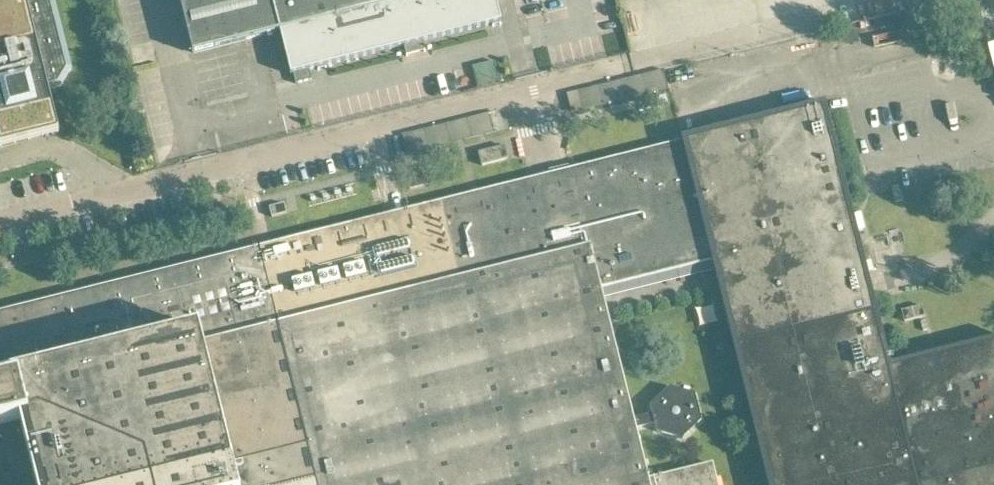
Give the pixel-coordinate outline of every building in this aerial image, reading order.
[(55,0),(0,0),(0,146),(0,148),(60,133),(49,90),(61,87),(72,69),(55,0)] [(193,54),(280,32),(291,75),(294,74),(296,85),(312,81),(309,70),(404,47),(407,57),(426,52),(423,42),(502,22),(496,0),(180,0),(193,54)] [(731,14),(676,29),(681,45),(735,30),(731,14)] [(477,50),(482,68),(502,63),(497,45),(477,50)] [(682,140),(682,142),(712,262),(709,262),(766,484),(993,484),(993,341),(890,366),(860,246),(857,234),(824,104),(682,140)] [(470,124),(468,107),(457,109),(459,125),(470,124)] [(0,313),(0,484),(718,484),(713,464),(649,480),(636,429),(655,424),(657,432),(683,439),(702,421),(695,395),(669,387),(650,406),(652,414),(634,419),(601,290),(709,262),(712,262),(682,142),(526,182),(0,313)] [(504,146),(478,153),(482,166),(507,159),(504,146)]
